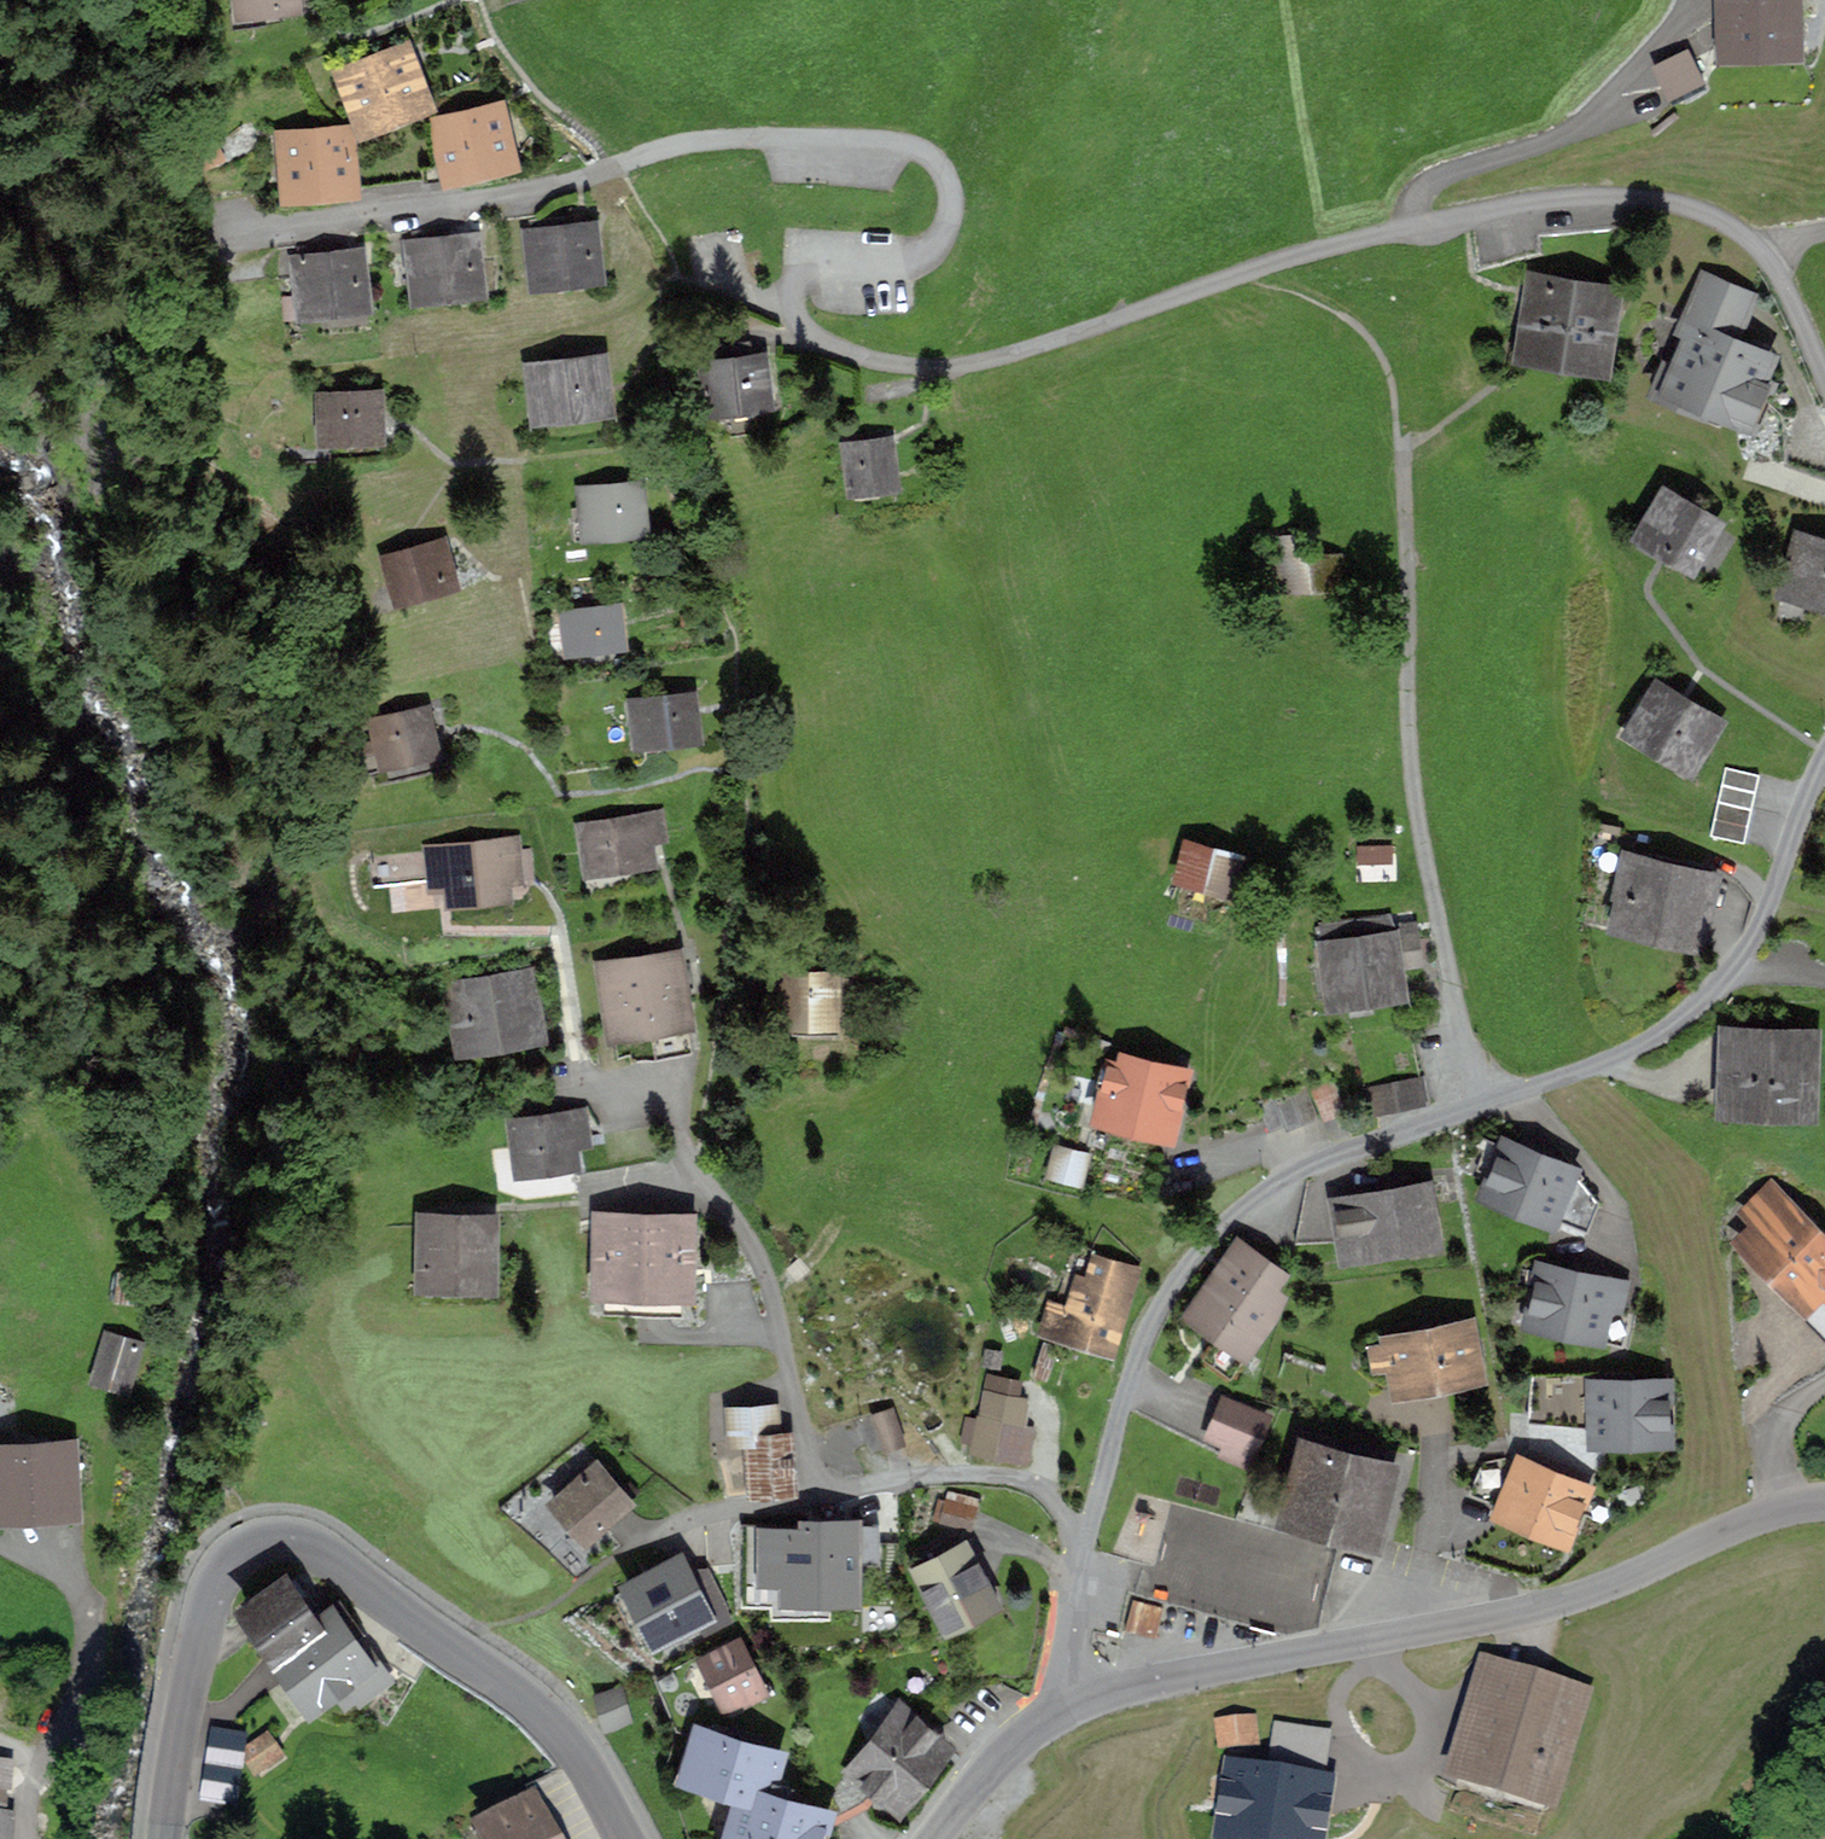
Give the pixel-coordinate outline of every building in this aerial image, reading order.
[(295,4),(295,0),(244,0),(245,11),(295,4)] [(1790,0),(1725,0),(1726,37),(1791,35),(1790,0)] [(1652,55),(1662,77),(1695,60),(1689,49),(1685,38),(1652,55)] [(346,77),(364,122),(420,100),(403,55),(346,77)] [(495,112),(439,126),(450,170),(505,156),(495,112)] [(286,142),(290,187),(348,182),(343,137),(286,142)] [(552,220),(531,222),(538,278),(593,271),(588,228),(553,232),(552,220)] [(415,252),(420,292),(475,285),(469,239),(435,243),(433,231),(413,233),(413,237),(401,238),(403,253),(415,252)] [(298,249),(305,307),(360,301),(355,254),(329,257),(328,246),(298,249)] [(1765,346),(1732,333),(1752,284),(1706,265),(1685,314),(1696,319),(1670,381),(1705,396),(1708,388),(1753,407),(1766,375),(1755,370),(1765,346)] [(1525,342),(1601,353),(1611,283),(1535,272),(1525,342)] [(714,360),(701,361),(707,409),(770,402),(764,354),(750,355),(748,342),(713,347),(714,360)] [(598,362),(535,369),(540,412),(603,404),(598,362)] [(326,412),(327,434),(378,433),(377,397),(347,398),(347,394),(321,395),(322,413),(326,412)] [(846,443),(851,483),(891,478),(886,438),(846,443)] [(1669,483),(1646,522),(1696,551),(1718,512),(1669,483)] [(643,526),(639,485),(581,491),(582,507),(574,508),(576,532),(643,526)] [(1824,578),(1824,527),(1807,522),(1793,569),(1824,578)] [(1260,535),(1263,589),(1343,583),(1341,551),(1308,554),(1308,545),(1296,545),(1295,533),(1260,535)] [(442,544),(387,560),(398,595),(445,581),(438,558),(445,556),(442,544)] [(563,612),(565,625),(549,628),(552,657),(561,646),(621,639),(617,605),(563,612)] [(1663,677),(1639,715),(1694,748),(1717,710),(1663,677)] [(690,697),(631,705),(633,720),(642,719),(645,740),(695,733),(690,697)] [(373,723),(377,740),(358,745),(364,771),(384,767),(383,759),(433,747),(426,712),(373,723)] [(1722,786),(1715,820),(1749,827),(1756,794),(1722,786)] [(657,818),(583,830),(589,866),(648,857),(645,834),(659,832),(657,818)] [(446,847),(451,896),(504,891),(502,878),(529,873),(526,851),(513,853),(512,840),(446,847)] [(1187,841),(1178,873),(1227,887),(1235,855),(1187,841)] [(1631,879),(1625,906),(1699,924),(1713,862),(1631,843),(1623,877),(1631,879)] [(1363,846),(1364,863),(1394,863),(1393,845),(1363,846)] [(1403,950),(1403,946),(1425,943),(1420,908),(1390,913),(1388,900),(1355,905),(1356,908),(1323,913),(1325,932),(1318,933),(1325,981),(1340,979),(1341,982),(1399,974),(1396,951),(1403,950)] [(675,956),(603,968),(617,1055),(630,1053),(631,1061),(691,1051),(681,987),(692,985),(689,962),(677,964),(675,956)] [(774,974),(774,1016),(814,1016),(814,1025),(829,1025),(830,975),(774,974)] [(456,991),(465,1041),(533,1030),(524,979),(456,991)] [(1734,1020),(1731,1090),(1810,1093),(1813,1023),(1788,1022),(1788,1026),(1774,1026),(1774,1022),(1734,1020)] [(1103,1085),(1096,1113),(1170,1132),(1185,1071),(1122,1056),(1120,1066),(1102,1062),(1097,1083),(1103,1085)] [(1425,1062),(1370,1072),(1375,1095),(1429,1085),(1425,1062)] [(1316,1071),(1328,1102),(1347,1095),(1335,1064),(1316,1071)] [(572,1160),(569,1139),(583,1137),(580,1115),(514,1124),(519,1167),(572,1160)] [(1539,1141),(1543,1131),(1528,1124),(1523,1135),(1510,1130),(1492,1175),(1591,1216),(1602,1187),(1575,1156),(1539,1141)] [(603,1133),(583,1137),(569,1139),(576,1174),(610,1167),(603,1133)] [(1056,1148),(1050,1171),(1079,1179),(1086,1156),(1056,1148)] [(1338,1188),(1347,1239),(1440,1224),(1432,1171),(1338,1188)] [(1809,1201),(1803,1208),(1773,1178),(1754,1196),(1770,1212),(1744,1238),(1824,1319),(1824,1218),(1809,1201)] [(424,1219),(423,1281),(489,1282),(490,1220),(424,1219)] [(603,1313),(682,1315),(683,1224),(604,1223),(603,1313)] [(1246,1330),(1280,1283),(1267,1274),(1278,1259),(1247,1237),(1201,1298),(1246,1330)] [(1603,1317),(1608,1294),(1626,1298),(1633,1265),(1608,1259),(1608,1256),(1592,1253),(1589,1264),(1546,1254),(1535,1302),(1603,1317)] [(1095,1254),(1086,1278),(1078,1275),(1068,1306),(1050,1300),(1044,1322),(1113,1344),(1119,1322),(1113,1320),(1120,1297),(1128,1300),(1137,1269),(1095,1254)] [(117,1268),(114,1294),(138,1297),(140,1270),(117,1268)] [(1468,1313),(1397,1326),(1406,1374),(1477,1360),(1468,1313)] [(95,1374),(124,1382),(136,1341),(107,1333),(95,1374)] [(1670,1419),(1669,1414),(1678,1414),(1677,1371),(1674,1367),(1667,1367),(1667,1370),(1637,1371),(1637,1361),(1605,1361),(1605,1372),(1599,1372),(1600,1421),(1670,1419)] [(1253,1437),(1268,1402),(1229,1386),(1214,1421),(1253,1437)] [(1033,1428),(1021,1426),(1026,1403),(986,1395),(975,1449),(1027,1459),(1033,1428)] [(872,1413),(884,1447),(902,1441),(890,1406),(872,1413)] [(751,1439),(754,1491),(791,1489),(787,1435),(775,1436),(773,1407),(731,1410),(733,1440),(751,1439)] [(1292,1501),(1376,1523),(1395,1452),(1311,1429),(1292,1501)] [(67,1502),(65,1478),(80,1477),(79,1447),(0,1451),(0,1506),(67,1502)] [(1524,1448),(1506,1493),(1570,1519),(1588,1475),(1524,1448)] [(553,1501),(585,1538),(627,1501),(595,1464),(553,1501)] [(210,1473),(206,1483),(215,1487),(219,1478),(210,1473)] [(978,1498),(948,1491),(940,1519),(970,1527),(978,1498)] [(782,1526),(781,1562),(775,1563),(775,1610),(853,1612),(853,1563),(818,1562),(818,1526),(782,1526)] [(923,1564),(914,1569),(944,1627),(997,1599),(966,1542),(945,1553),(940,1542),(917,1553),(923,1564)] [(651,1654),(721,1622),(687,1549),(617,1581),(651,1654)] [(260,1627),(255,1630),(268,1648),(273,1645),(309,1626),(309,1625),(307,1622),(319,1613),(308,1595),(296,1602),(283,1584),(247,1609),(260,1627)] [(1137,1584),(1128,1614),(1159,1623),(1167,1593),(1137,1584)] [(342,1630),(352,1623),(339,1604),(309,1625),(309,1626),(273,1645),(268,1648),(308,1706),(347,1678),(360,1695),(386,1677),(369,1653),(361,1658),(342,1630)] [(708,1662),(728,1699),(742,1692),(745,1698),(757,1691),(735,1648),(708,1662)] [(1494,1656),(1464,1756),(1550,1782),(1580,1682),(1494,1656)] [(619,1692),(600,1697),(607,1723),(626,1718),(619,1692)] [(1222,1707),(1225,1730),(1259,1726),(1256,1703),(1222,1707)] [(899,1706),(850,1768),(897,1806),(946,1744),(899,1706)] [(1325,1730),(1276,1722),(1270,1760),(1223,1752),(1209,1838),(1330,1838),(1340,1773),(1320,1761),(1325,1730)] [(732,1838),(814,1838),(821,1814),(800,1808),(801,1804),(798,1798),(786,1795),(789,1785),(766,1778),(772,1756),(757,1752),(762,1738),(732,1729),(728,1743),(701,1735),(690,1774),(693,1775),(694,1772),(747,1788),(732,1838)] [(242,1752),(254,1770),(278,1753),(266,1735),(242,1752)] [(531,1802),(484,1829),(489,1838),(552,1838),(531,1802)]
